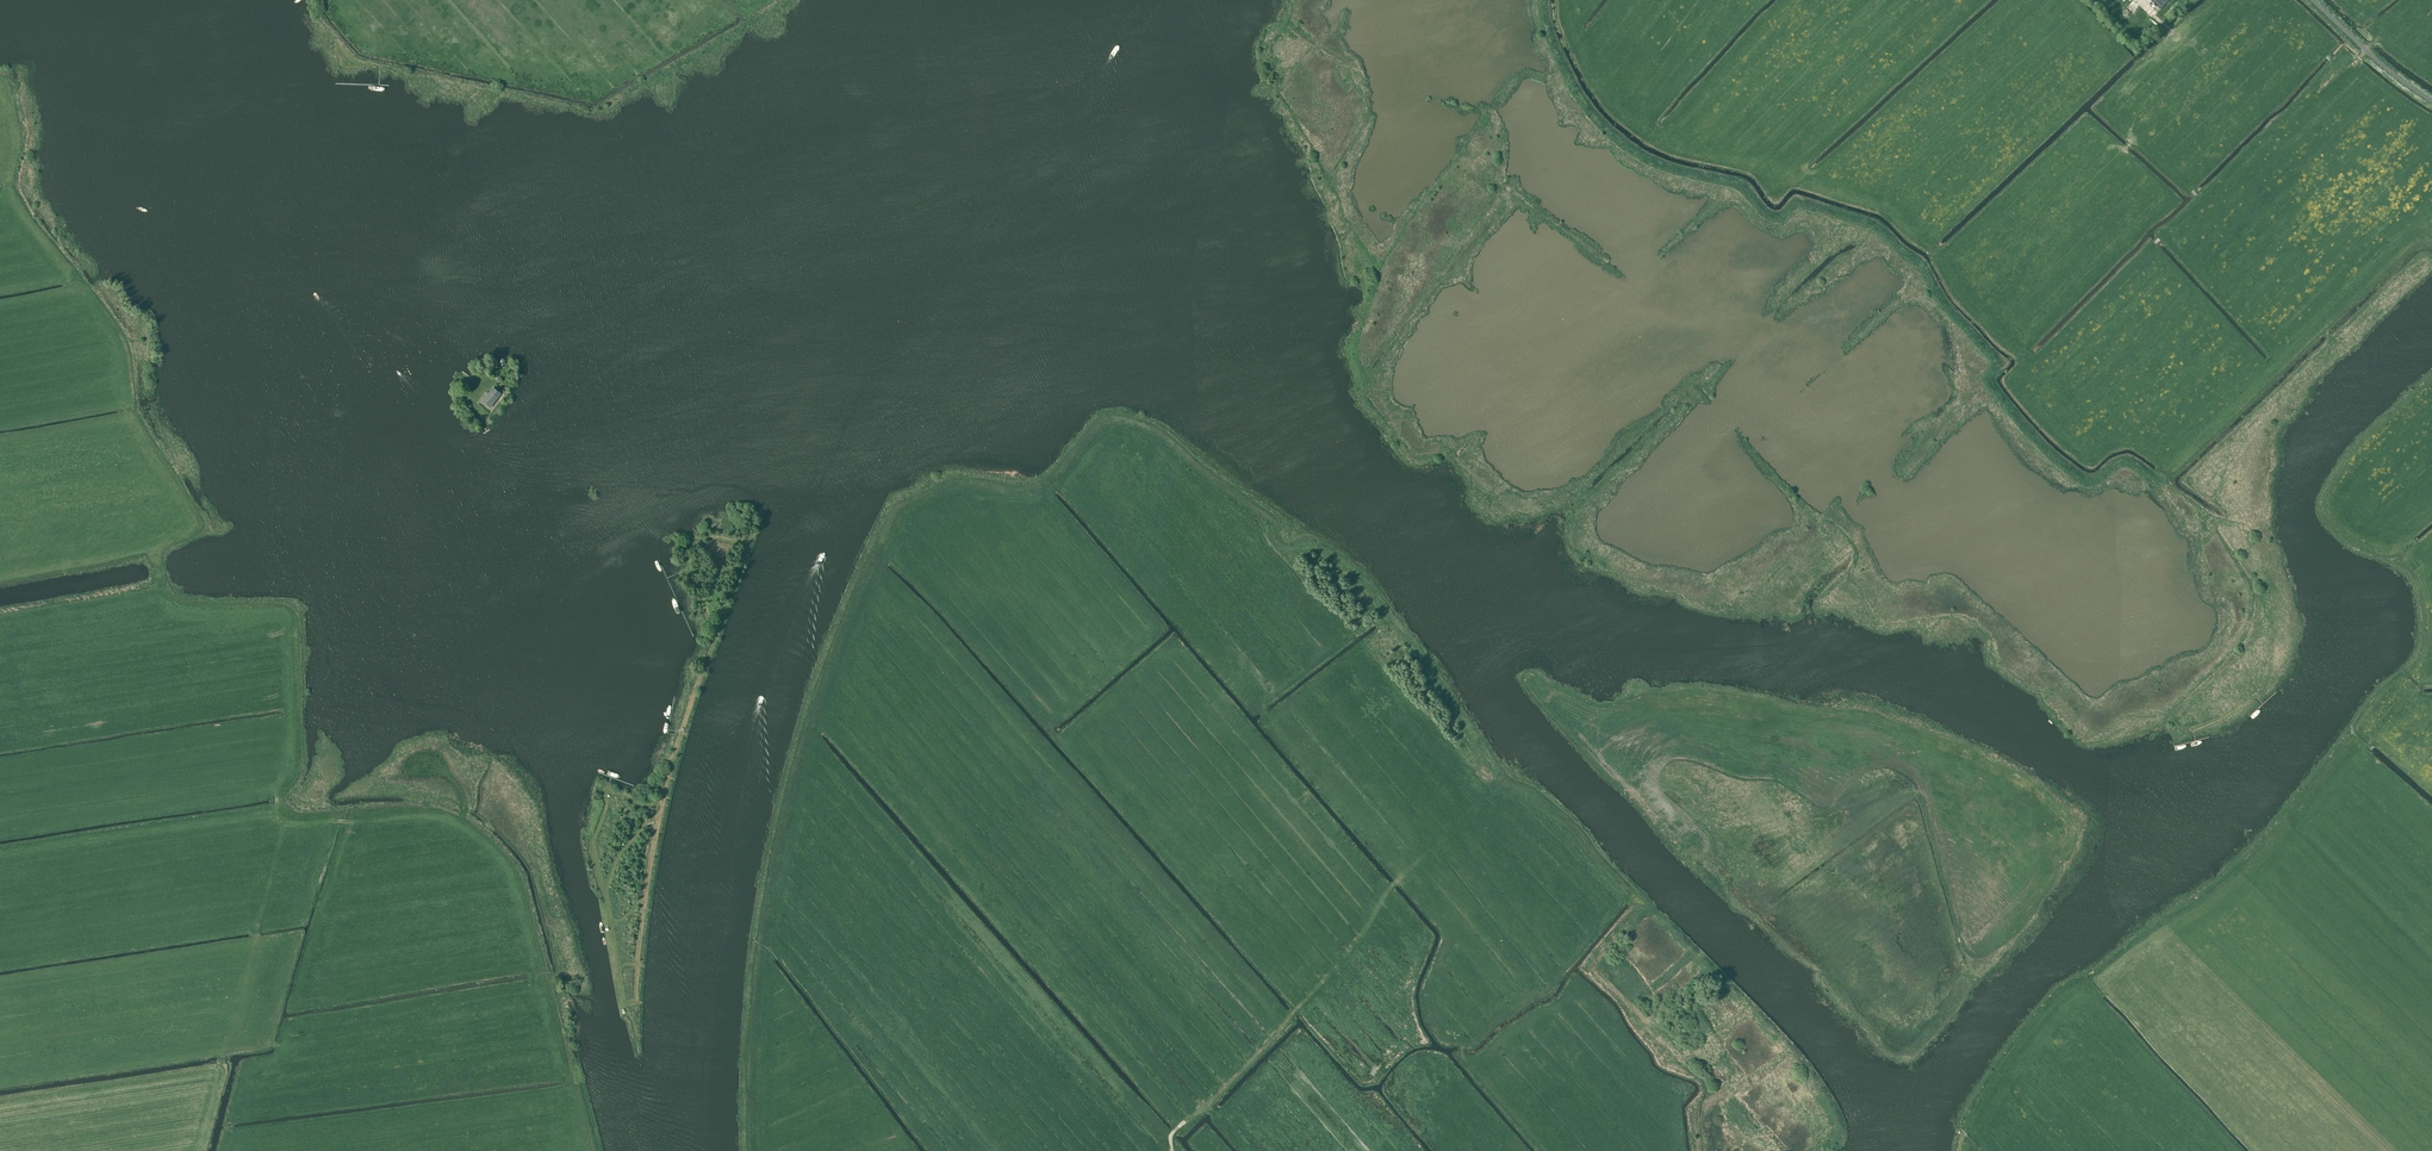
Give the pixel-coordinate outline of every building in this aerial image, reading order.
[(2160,10),(2170,0),(2150,0),(2160,10)] [(501,394),(493,387),(482,401),(490,408),(501,394)]
